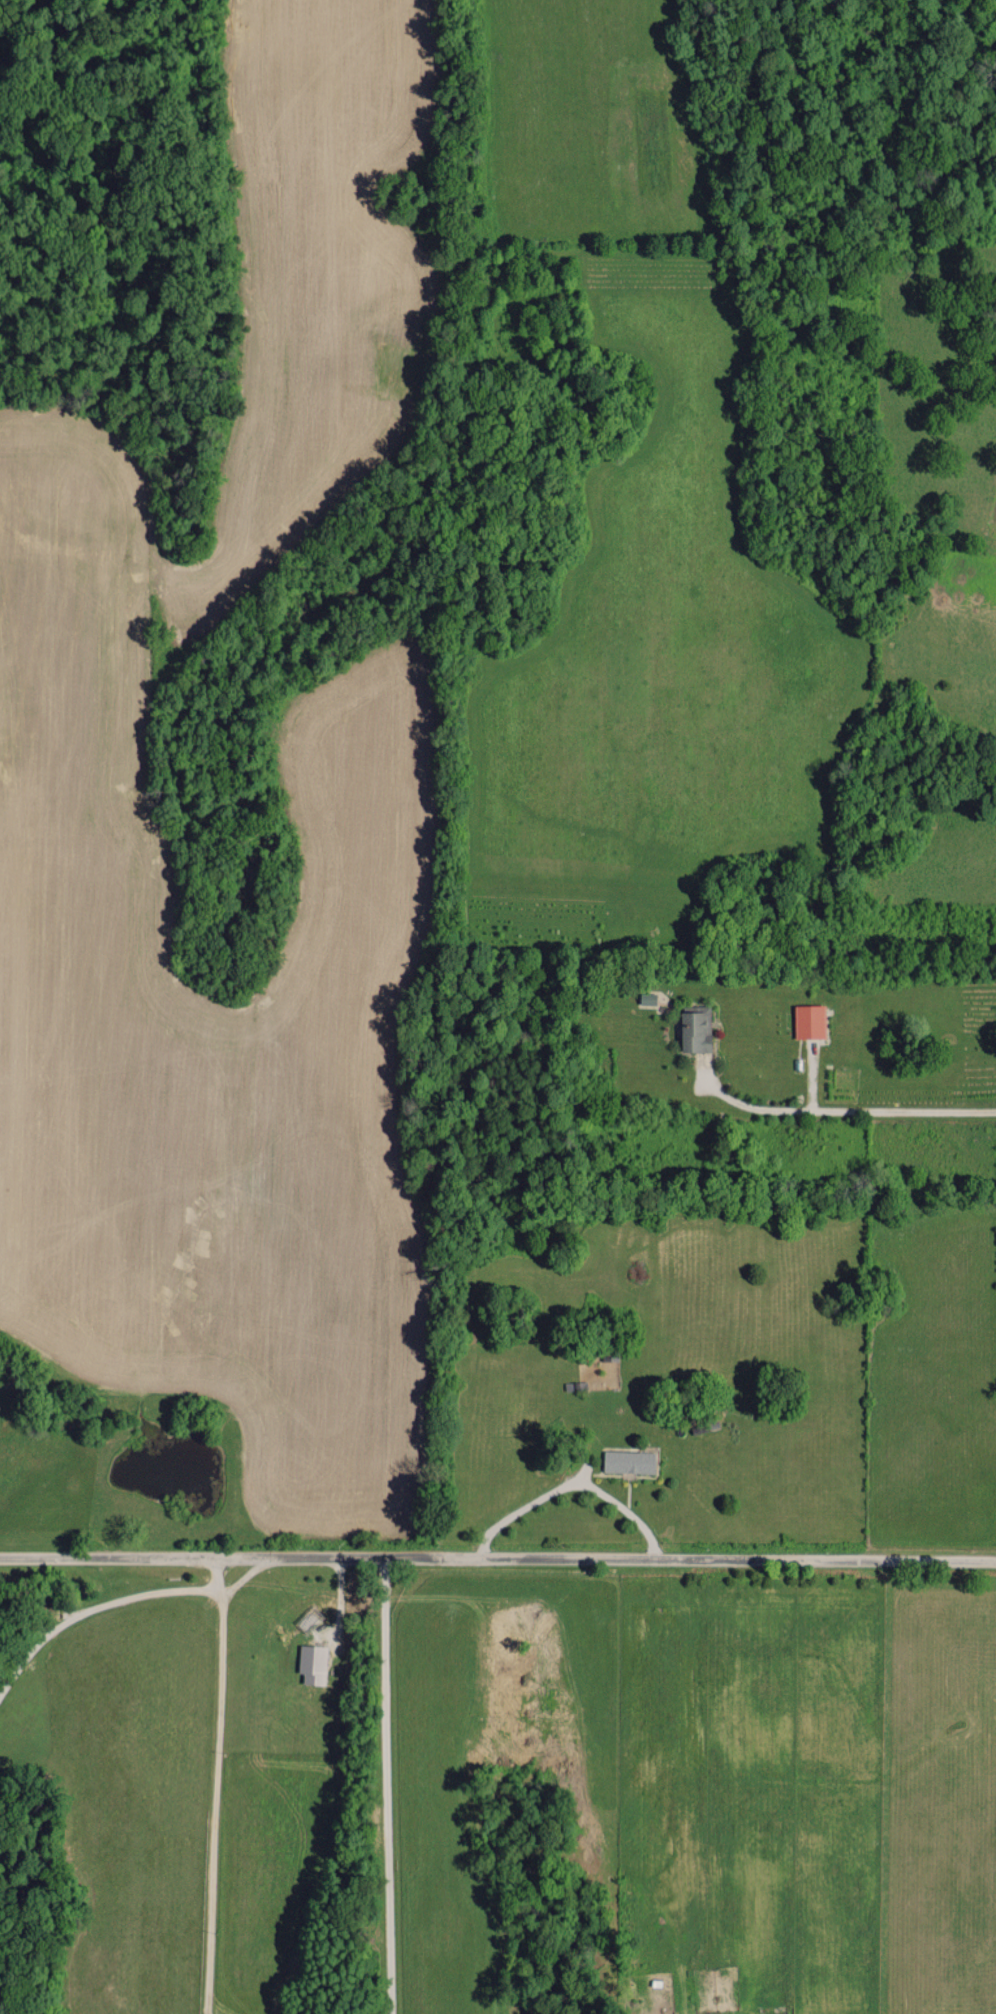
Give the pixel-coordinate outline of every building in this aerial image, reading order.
[(640,1004),(656,1004),(656,994),(640,993),(640,1004)] [(825,1037),(824,1003),(794,1004),(795,1037),(825,1037)] [(681,1051),(710,1050),(710,1005),(680,1005),(681,1051)] [(655,1451),(604,1450),(603,1471),(654,1472),(655,1451)] [(325,1684),(326,1645),(299,1644),(298,1672),(303,1672),(302,1683),(325,1684)]
